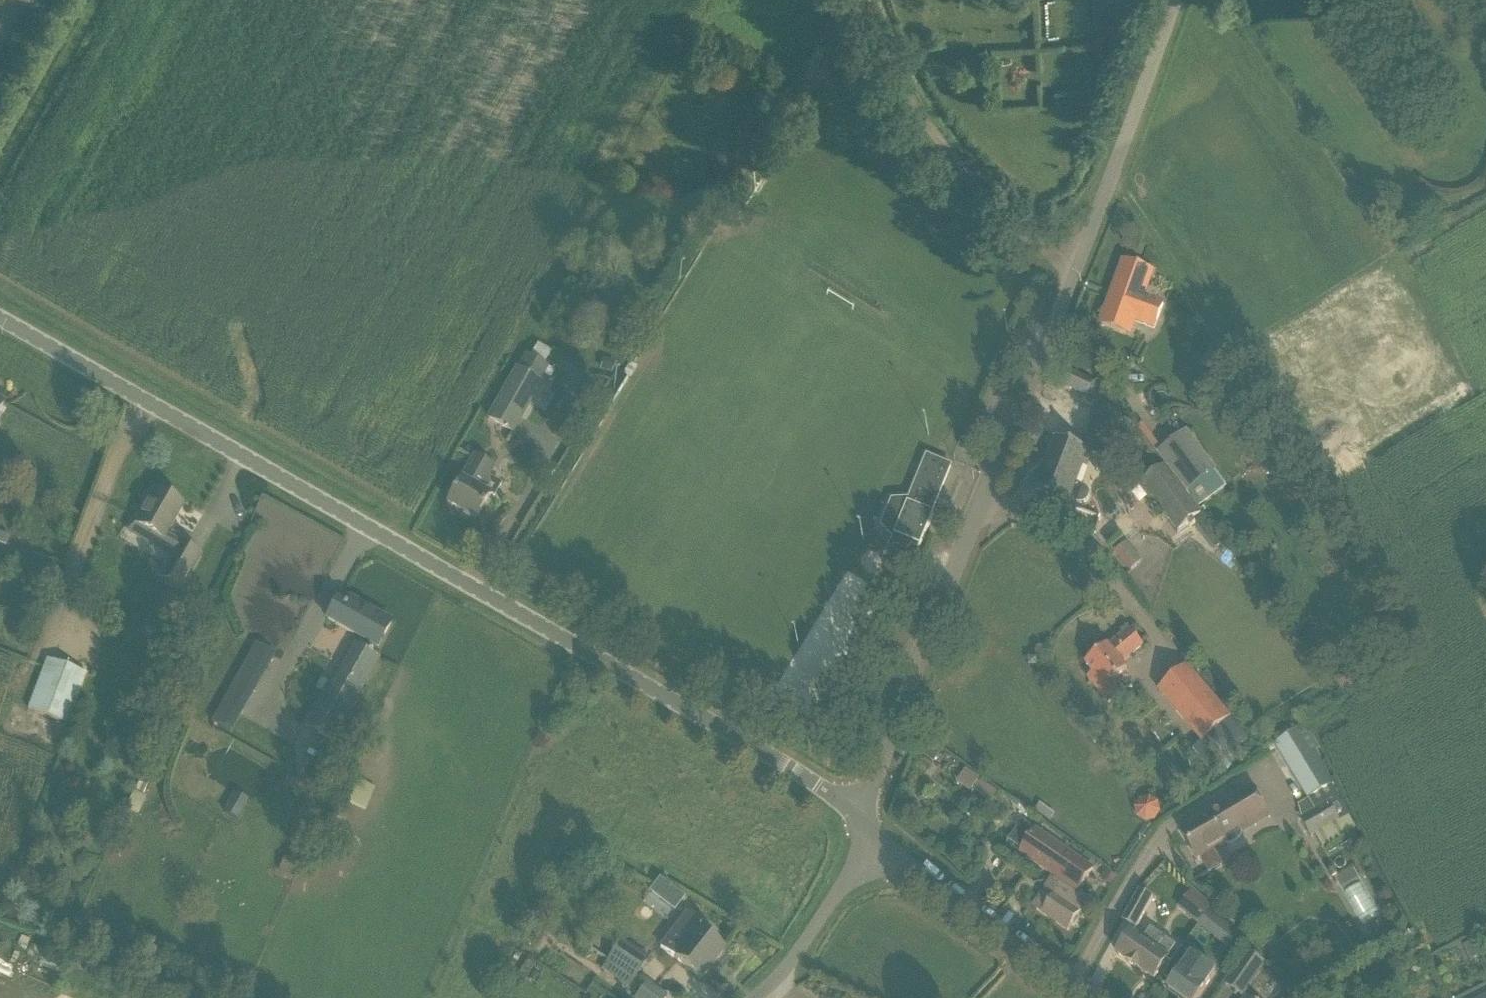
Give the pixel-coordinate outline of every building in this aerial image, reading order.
[(1107,311),(1154,328),(1163,305),(1155,302),(1159,293),(1146,288),(1151,273),(1124,263),(1107,311)] [(1194,358),(1204,374),(1213,369),(1203,353),(1194,358)] [(517,370),(489,420),(512,433),(540,383),(549,368),(528,356),(518,371),(517,370)] [(603,359),(600,371),(611,374),(614,362),(603,359)] [(1135,422),(1099,408),(1089,433),(1100,437),(1126,447),(1135,422)] [(1187,431),(1157,454),(1186,493),(1188,492),(1201,482),(1213,498),(1227,488),(1215,472),(1216,471),(1187,431)] [(1086,488),(1080,485),(1093,454),(1055,439),(1036,489),(1069,502),(1070,500),(1078,504),(1081,504),(1084,503),(1087,501),(1089,498),(1090,497),(1089,494),(1088,490),(1086,488)] [(447,505),(475,521),(489,497),(480,491),(494,467),(475,456),(447,505)] [(887,555),(911,564),(919,546),(920,547),(934,514),(932,513),(951,467),(926,457),(908,503),(887,555)] [(1164,469),(1145,484),(1156,496),(1152,499),(1178,532),(1187,524),(1191,530),(1194,528),(1196,526),(1193,522),(1201,515),(1200,514),(1164,469)] [(153,489),(133,524),(163,541),(183,506),(153,489)] [(6,546),(10,537),(0,533),(0,544),(6,546)] [(167,565),(160,578),(181,590),(200,555),(185,546),(184,548),(172,568),(167,565)] [(1121,548),(1115,553),(1130,572),(1137,566),(1121,548)] [(304,727),(332,742),(380,660),(374,656),(381,642),(391,624),(374,615),(373,617),(364,612),(365,609),(349,600),(345,607),(344,607),(343,608),(335,604),(325,622),(356,641),(331,684),(328,683),(304,727)] [(1087,680),(1108,705),(1124,692),(1115,680),(1127,670),(1122,663),(1143,645),(1129,629),(1086,666),(1093,674),(1087,680)] [(211,724),(232,735),(276,655),(256,644),(211,724)] [(44,669),(28,710),(68,726),(87,676),(75,671),(47,661),(44,669)] [(1187,666),(1158,692),(1202,744),(1218,764),(1247,740),(1230,720),(1231,719),(1187,666)] [(1299,729),(1274,745),(1314,810),(1300,819),(1311,839),(1315,836),(1322,848),(1355,828),(1330,788),(1333,786),(1299,729)] [(971,789),(992,803),(999,793),(979,779),(971,789)] [(1198,822),(1181,832),(1197,860),(1215,850),(1225,844),(1226,845),(1229,846),(1242,839),(1241,835),(1239,831),(1269,814),(1254,789),(1235,799),(1198,822)] [(1140,800),(1135,809),(1137,819),(1146,823),(1155,821),(1161,814),(1159,803),(1150,798),(1140,800)] [(230,800),(223,813),(238,821),(245,808),(230,800)] [(1033,908),(1068,932),(1089,901),(1078,893),(1094,869),(1036,830),(1021,854),(1054,876),(1033,908)] [(654,888),(649,894),(675,913),(685,900),(671,889),(660,880),(654,888)] [(1178,905),(1185,895),(1165,880),(1157,891),(1178,905)] [(1363,882),(1346,888),(1358,921),(1376,915),(1363,882)] [(1094,890),(1089,898),(1100,906),(1106,897),(1094,890)] [(1123,921),(1137,929),(1153,899),(1139,891),(1123,921)] [(1192,891),(1177,907),(1196,924),(1211,908),(1192,891)] [(543,899),(534,918),(545,923),(553,904),(543,899)] [(1208,912),(1197,925),(1218,942),(1219,941),(1231,927),(1210,910),(1208,912)] [(29,914),(28,929),(41,930),(42,915),(29,914)] [(685,967),(701,980),(724,950),(698,929),(701,925),(687,914),(675,930),(661,948),(685,967)] [(262,927),(258,936),(266,940),(270,931),(262,927)] [(1141,971),(1154,980),(1168,960),(1166,959),(1175,946),(1150,929),(1142,942),(1131,935),(1118,955),(1128,962),(1127,963),(1140,972),(1141,971)] [(602,969),(630,987),(648,960),(620,942),(602,969)] [(1216,974),(1182,950),(1163,977),(1173,984),(1169,990),(1179,997),(1199,997),(1216,974)] [(1247,952),(1225,985),(1243,997),(1265,964),(1247,952)] [(532,974),(529,980),(535,984),(539,978),(532,974)] [(666,997),(647,983),(635,997),(666,997)]
